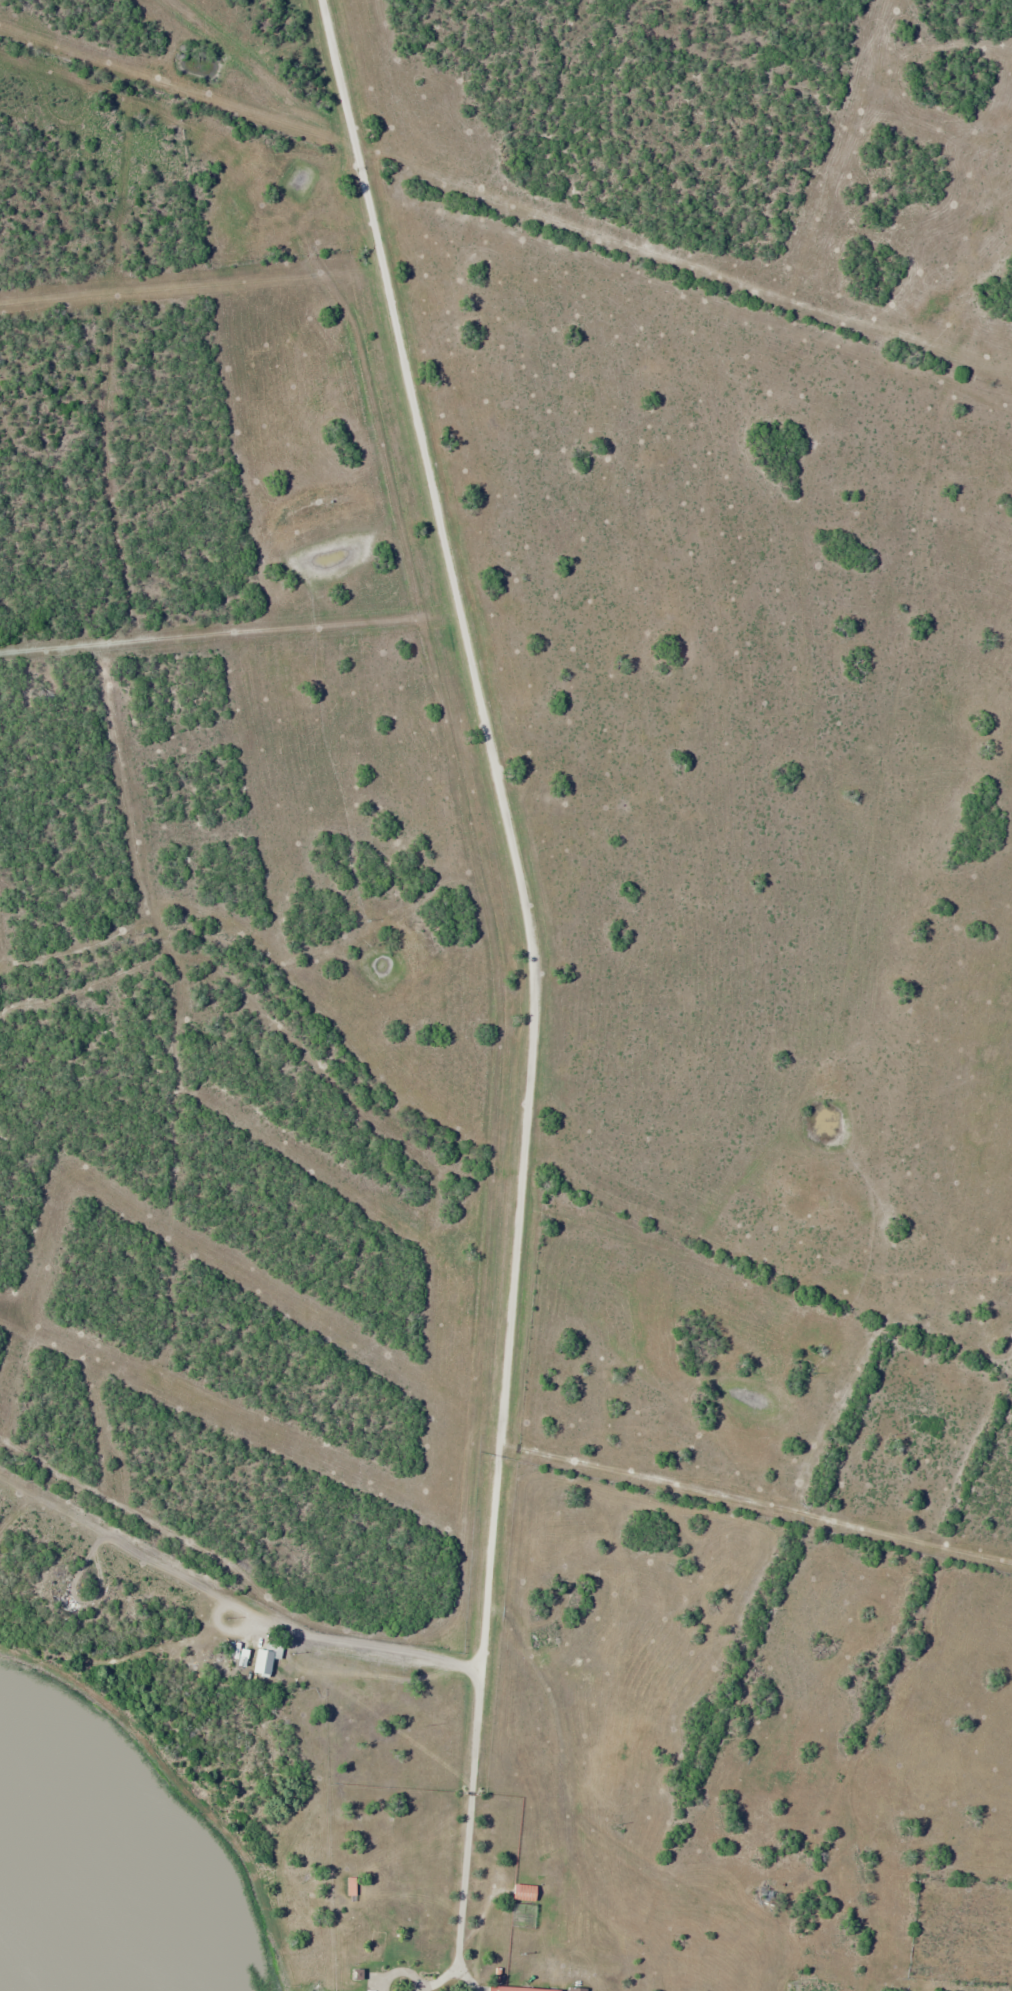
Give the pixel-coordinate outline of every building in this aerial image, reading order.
[(259,1650),(255,1675),(272,1678),(276,1659),(282,1660),(285,1645),(269,1642),(267,1651),(259,1650)] [(538,1885),(516,1885),(516,1901),(538,1901),(538,1885)] [(388,1903),(376,1903),(376,1918),(388,1918),(388,1903)] [(649,1990),(653,1990),(654,1981),(636,1979),(635,1989),(649,1990)]
